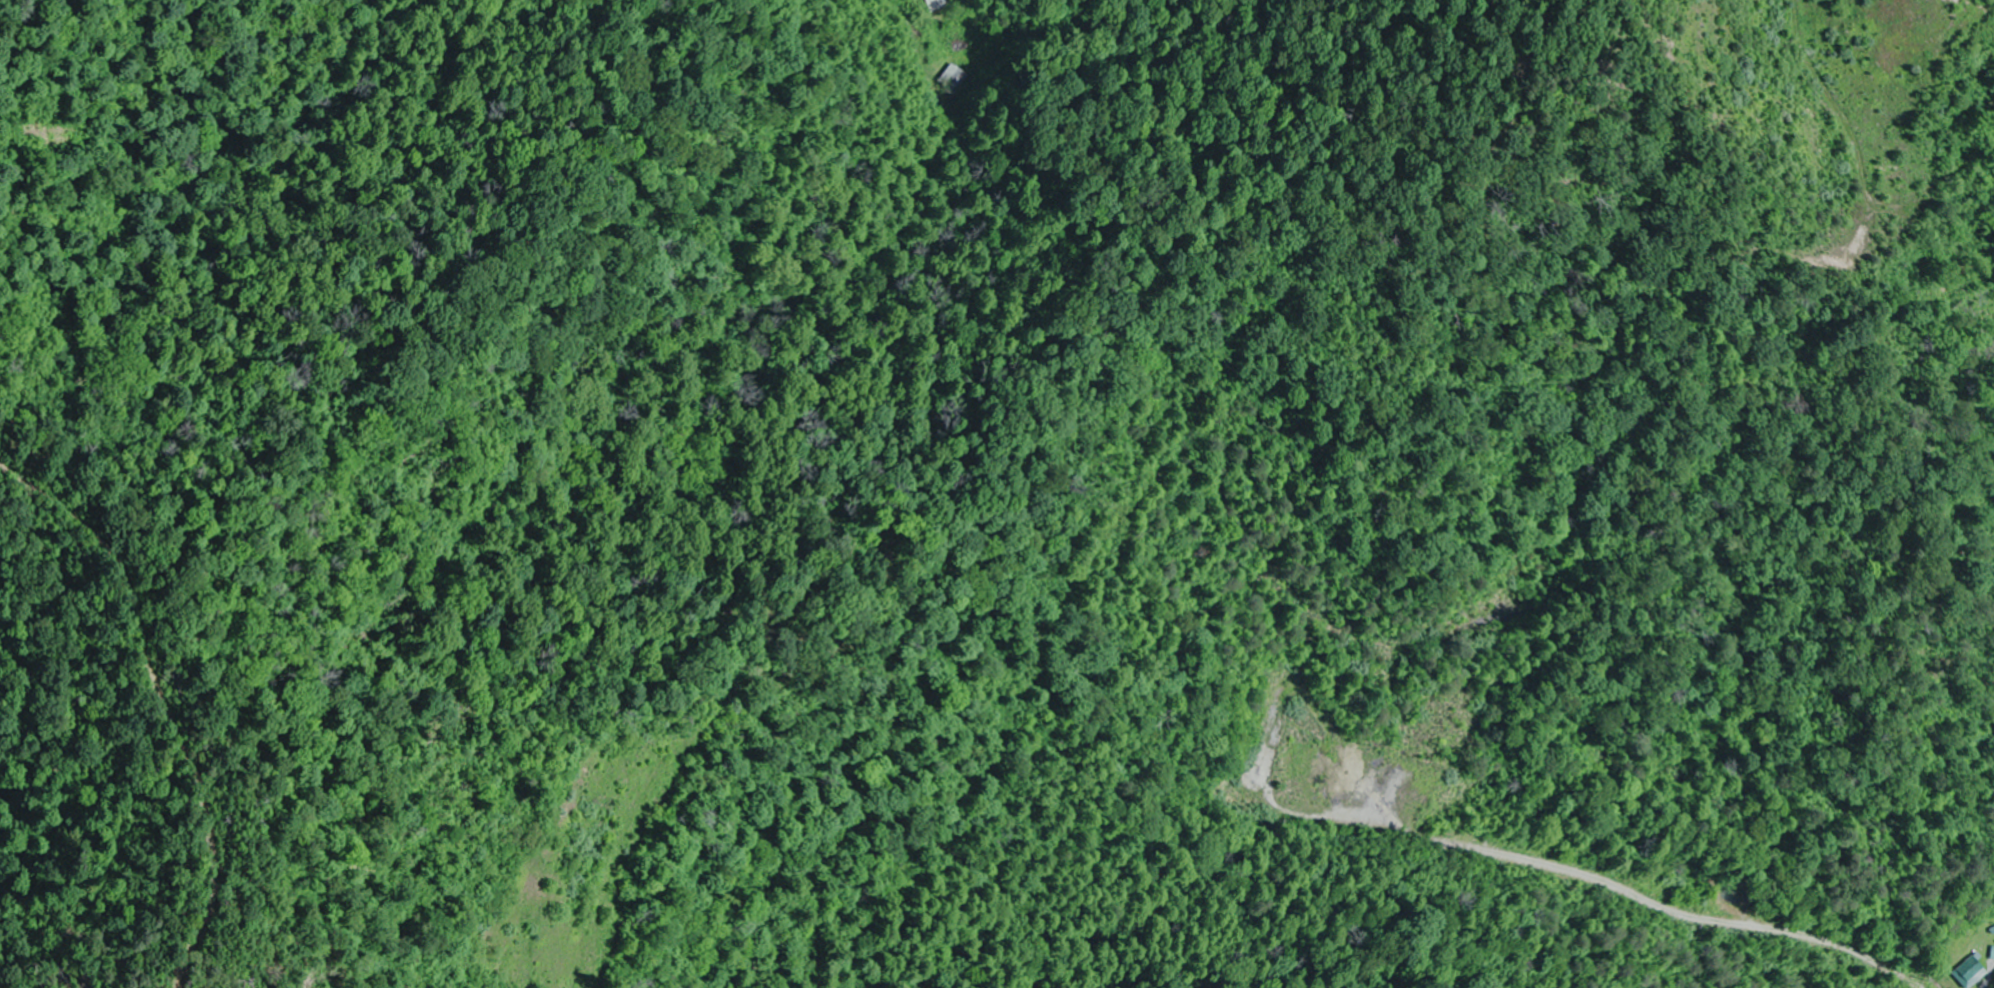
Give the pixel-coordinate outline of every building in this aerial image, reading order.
[(947,0),(927,0),(931,12),(949,6),(947,0)] [(936,81),(948,95),(968,79),(956,65),(936,81)] [(1975,955),(1955,975),(1968,987),(1975,987),(1991,972),(1975,955)]
